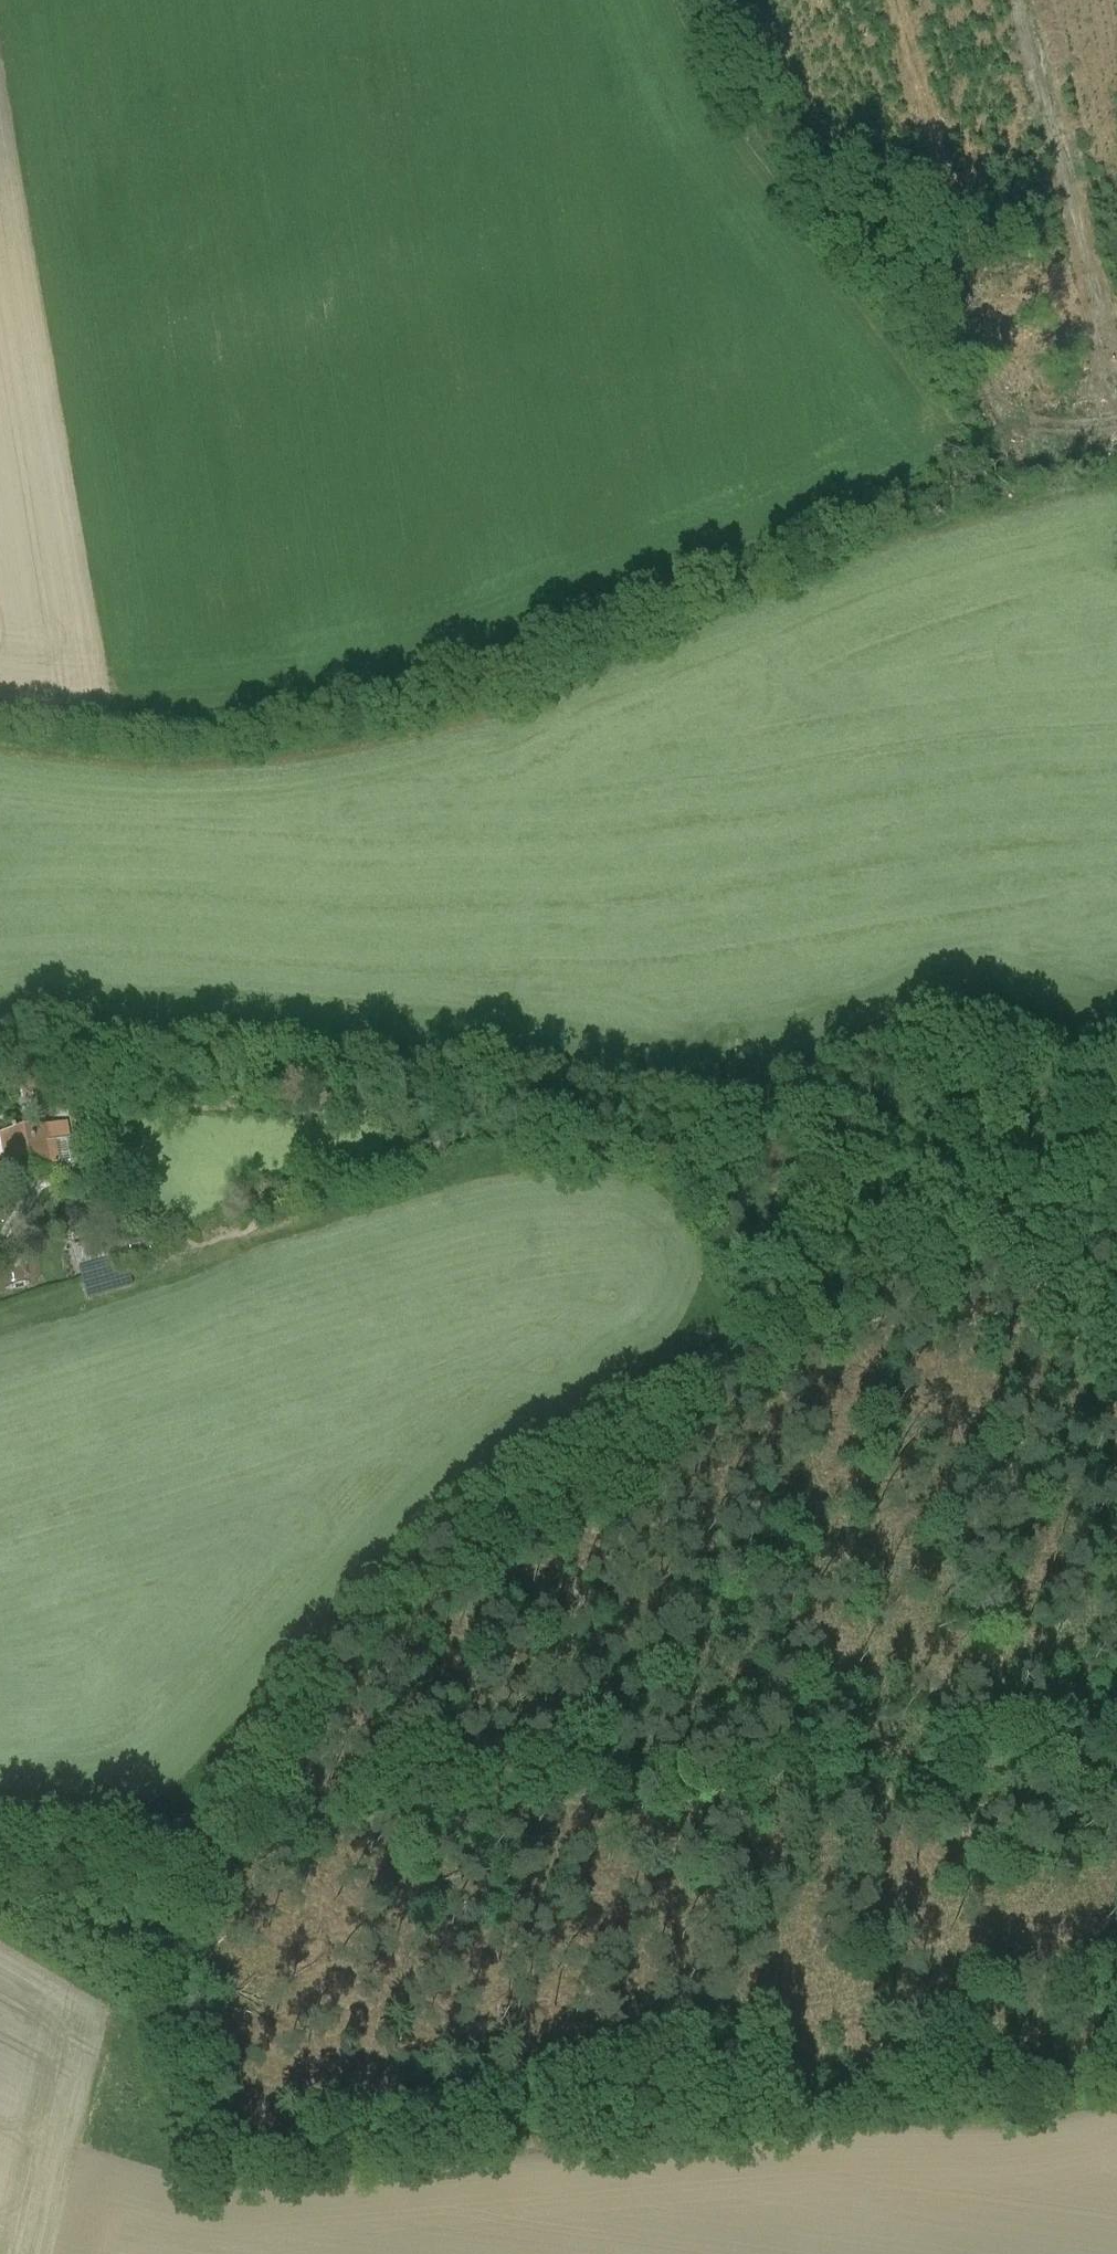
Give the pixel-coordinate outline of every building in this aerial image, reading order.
[(22,1066),(14,1068),(15,1075),(23,1073),(26,1093),(33,1092),(32,1089),(59,1084),(56,1066),(23,1073),(22,1066)] [(0,1134),(0,1141),(6,1175),(59,1166),(59,1163),(71,1161),(67,1139),(69,1139),(66,1122),(0,1134)]
